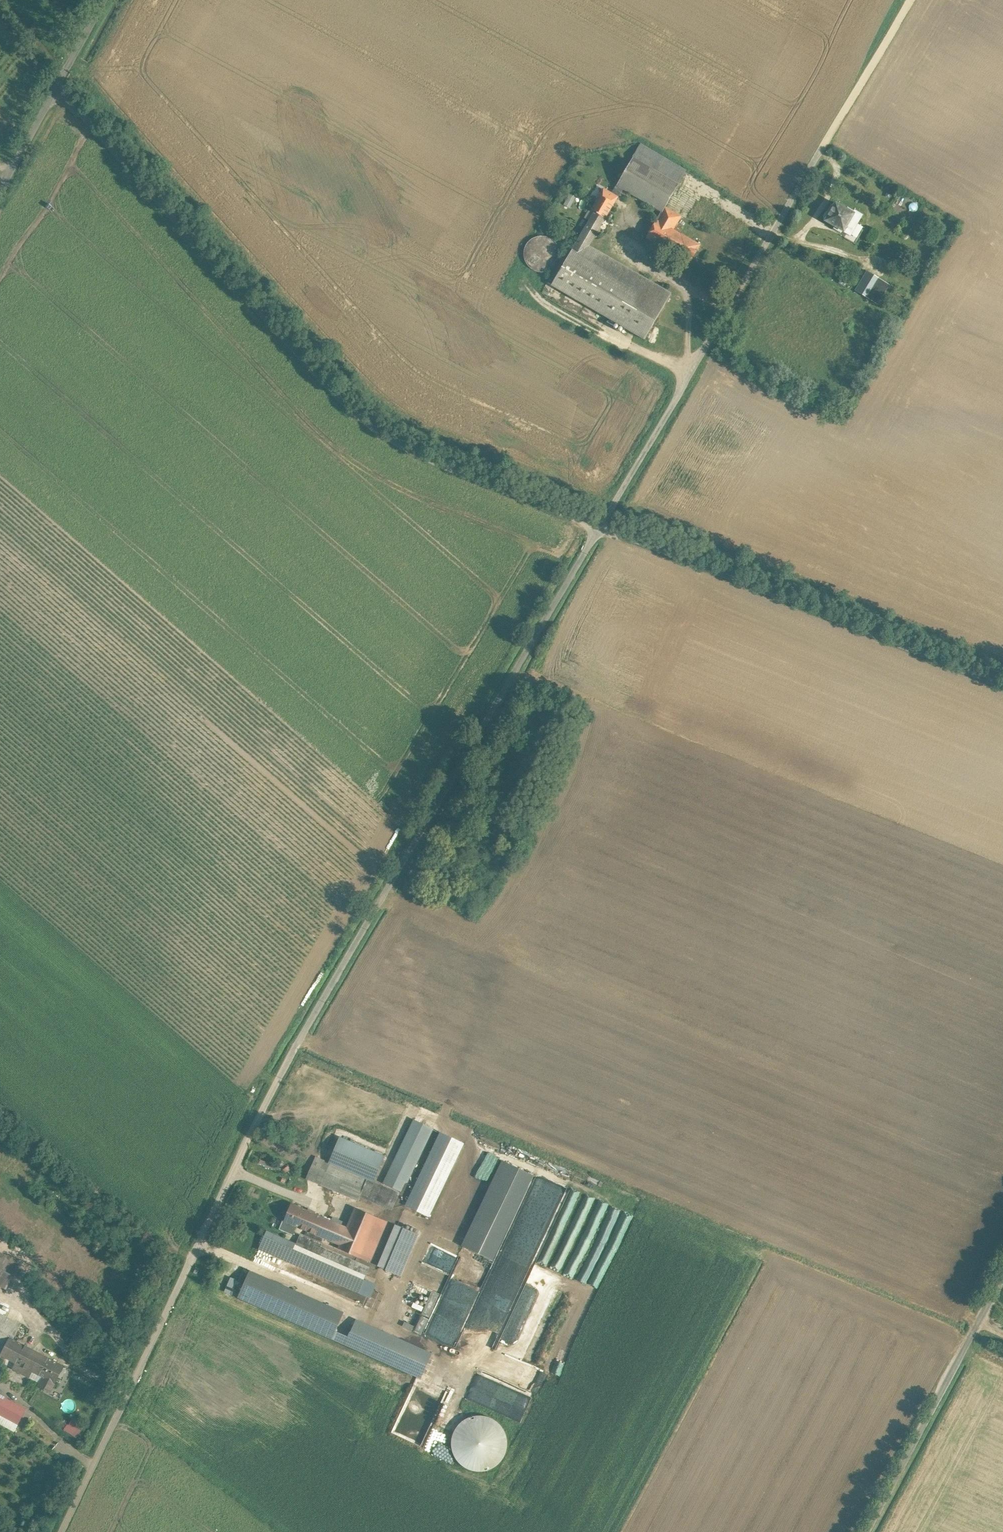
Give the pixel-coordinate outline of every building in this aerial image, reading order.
[(641,142),(632,158),(678,185),(688,168),(641,142)] [(678,185),(632,158),(616,185),(623,189),(662,211),(662,212),(665,207),(678,185)] [(616,185),(611,193),(617,197),(619,195),(620,195),(623,189),(616,185)] [(611,193),(603,189),(591,210),(594,212),(605,218),(617,197),(611,193)] [(571,208),(576,197),(569,194),(564,205),(571,208)] [(853,213),(835,203),(830,212),(828,212),(826,212),(825,214),(824,215),(824,217),(824,218),(825,220),(825,221),(850,235),(862,215),(854,211),(853,213)] [(681,216),(665,207),(662,212),(662,211),(656,220),(673,230),(681,216)] [(594,212),(572,250),(583,256),(589,246),(605,218),(594,212)] [(673,230),(656,220),(646,238),(663,247),(673,230)] [(700,245),(681,234),(673,230),(663,247),(670,252),(689,263),(700,245)] [(558,261),(560,254),(558,247),(554,241),(548,238),(541,236),(535,238),(529,242),(525,248),(524,255),(525,261),(529,267),(535,271),(542,272),(549,271),(555,267),(558,261)] [(671,294),(589,246),(583,256),(572,250),(551,285),(644,339),(671,294)] [(880,279),(867,271),(856,291),(867,298),(867,297),(872,289),(873,290),(880,279)] [(880,279),(873,290),(872,289),(867,297),(878,303),(889,284),(880,279)] [(414,1120),(384,1183),(400,1190),(404,1181),(406,1182),(432,1129),(414,1120)] [(441,1133),(406,1205),(428,1215),(463,1144),(441,1133)] [(384,1156),(340,1137),(329,1163),(368,1179),(373,1182),(384,1156)] [(316,1157),(307,1178),(320,1184),(329,1163),(316,1157)] [(503,1162),(464,1245),(493,1259),(532,1175),(503,1162)] [(368,1179),(329,1163),(320,1184),(359,1200),(362,1194),(368,1179)] [(373,1182),(368,1179),(362,1194),(393,1207),(399,1193),(373,1182)] [(347,1228),(292,1204),(285,1220),(283,1220),(279,1229),(293,1235),(296,1226),(340,1244),(347,1228)] [(387,1221),(355,1208),(347,1228),(340,1244),(338,1248),(370,1262),(387,1221)] [(397,1226),(380,1266),(401,1275),(418,1234),(397,1226)] [(322,1243),(302,1235),(298,1244),(268,1232),(260,1250),(359,1291),(369,1267),(320,1247),(322,1243)] [(0,1252),(0,1285),(6,1288),(20,1262),(0,1252)] [(343,1312),(251,1271),(239,1297),(331,1338),(334,1331),(343,1312)] [(423,1333),(437,1294),(428,1291),(416,1327),(404,1323),(403,1326),(423,1333)] [(0,1313),(0,1357),(1,1355),(10,1338),(13,1340),(21,1324),(0,1313)] [(431,1353),(357,1320),(349,1338),(346,1345),(421,1378),(431,1353)] [(349,1338),(334,1331),(331,1338),(346,1345),(349,1338)] [(13,1340),(10,1338),(1,1355),(44,1377),(40,1386),(51,1391),(56,1382),(55,1382),(63,1366),(13,1340)] [(501,1408),(520,1419),(530,1403),(532,1395),(529,1394),(516,1387),(529,1390),(532,1381),(523,1379),(524,1376),(521,1374),(525,1367),(523,1367),(512,1360),(484,1353),(480,1367),(486,1371),(490,1372),(500,1378),(490,1393),(503,1401),(501,1408)] [(0,1399),(0,1413),(18,1423),(24,1411),(0,1399)] [(495,1413),(448,1423),(458,1473),(506,1463),(495,1413)] [(66,1430),(79,1437),(86,1424),(74,1416),(66,1430)]
